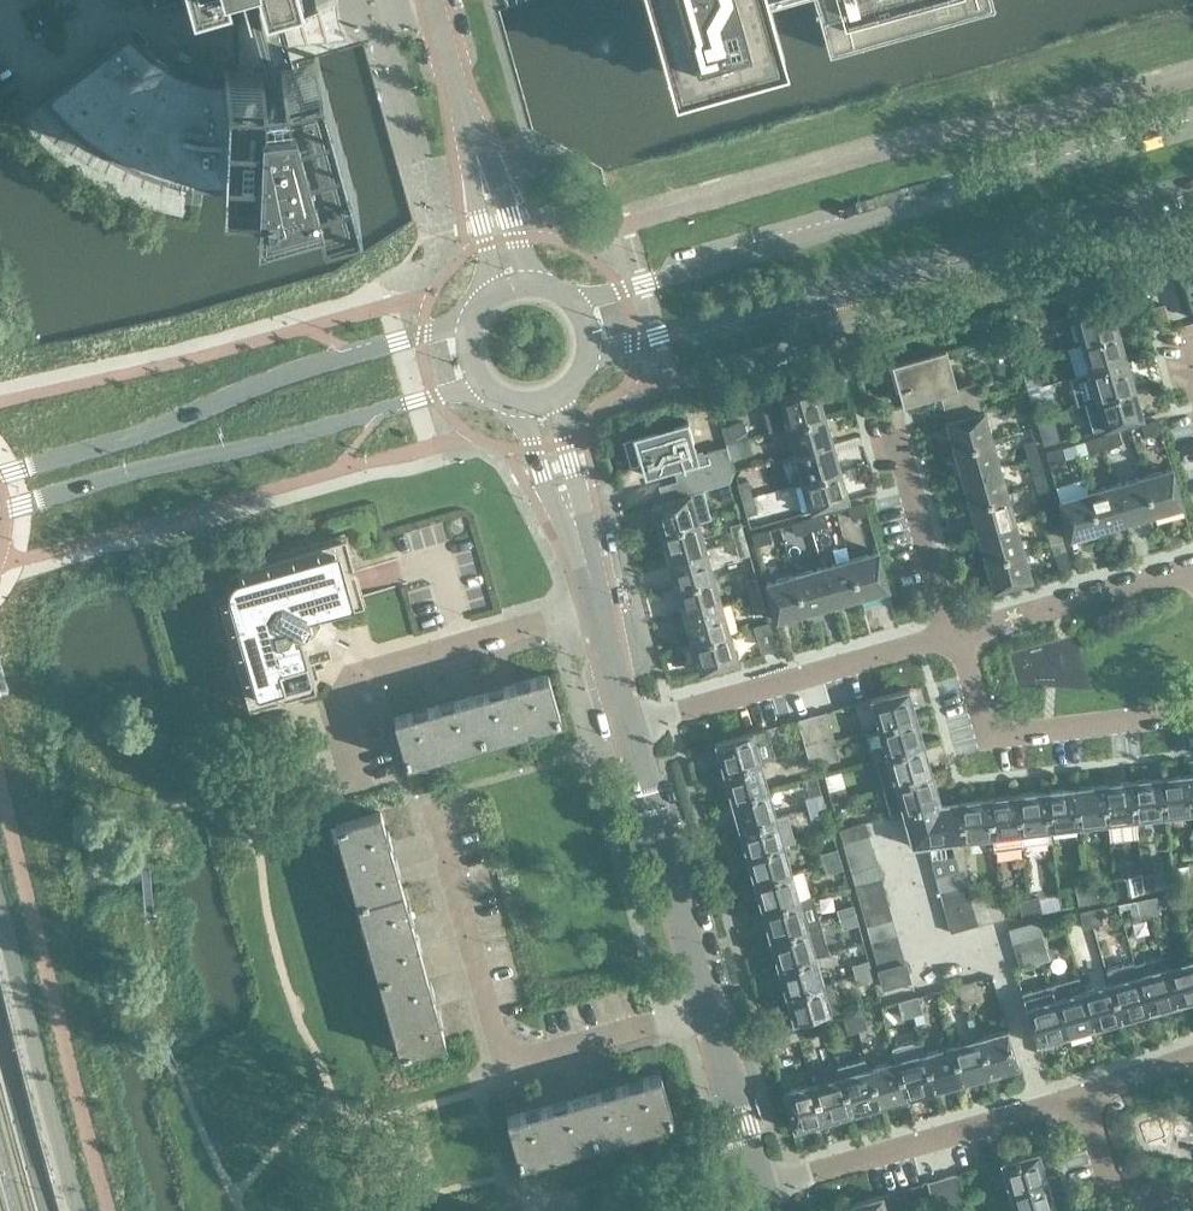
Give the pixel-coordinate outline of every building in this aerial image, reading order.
[(203,189),(211,190),(221,191),(232,191),(241,191),(248,190),(258,189),(274,187),(277,197),(314,186),(319,203),(358,192),(318,55),(292,62),(286,43),(287,42),(289,41),(290,40),(291,39),(291,37),(292,36),(292,34),(291,33),(291,31),(290,30),(289,29),(288,28),(286,28),(285,27),(283,27),(282,27),(276,7),(300,0),(213,0),(215,2),(219,5),(223,7),(227,8),(232,8),(232,16),(230,20),(228,24),(227,28),(226,32),(225,36),(226,40),(226,45),(227,49),(229,52),(231,56),(234,59),(235,80),(225,80),(216,80),(206,78),(196,76),(187,73),(178,69),(169,64),(161,59),(153,53),(145,47),(138,40),(132,33),(132,32),(131,30),(124,36),(125,37),(112,47),(111,46),(43,100),(44,101),(35,109),(43,119),(47,124),(54,131),(64,140),(69,144),(74,149),(86,158),(93,162),(98,166),(109,173),(116,176),(122,179),(131,184),(141,187),(150,191),(158,193),(166,196),(176,198),(189,201),(200,202),(201,202),(203,189)] [(674,86),(785,55),(770,0),(649,0),(674,86)] [(830,50),(994,5),(992,0),(816,0),(830,50)] [(1162,266),(1144,271),(1151,301),(1169,296),(1162,266)] [(1184,283),(1185,285),(1187,284),(1192,301),(1192,300),(1192,281),(1184,283)] [(1074,316),(1082,343),(1119,333),(1111,306),(1111,305),(1111,304),(1074,315),(1074,316)] [(1119,333),(1082,343),(1082,344),(1090,371),(1089,371),(1090,371),(1127,361),(1127,360),(1126,360),(1119,333),(1119,332),(1119,333)] [(1020,360),(1031,357),(1026,341),(1016,344),(1020,360)] [(954,389),(944,351),(890,367),(890,368),(893,367),(897,384),(900,383),(906,403),(940,393),(947,419),(982,410),(974,384),(954,389)] [(1036,374),(1031,358),(1031,357),(1020,360),(1025,377),(1036,374)] [(1127,361),(1090,371),(1090,372),(1098,398),(1097,399),(1098,400),(1098,399),(1135,389),(1135,388),(1134,388),(1127,361)] [(825,415),(817,387),(780,398),(788,426),(825,415)] [(1142,416),(1135,389),(1098,399),(1106,426),(1105,426),(1106,428),(1143,417),(1143,416),(1142,416)] [(1031,400),(1032,400),(1036,417),(1047,414),(1042,397),(1031,400)] [(1028,416),(1024,401),(1023,399),(1012,402),(1017,418),(1028,416)] [(947,421),(955,449),(992,439),(984,410),(947,421)] [(1052,429),(1047,414),(1036,417),(1044,444),(1058,440),(1055,428),(1052,429)] [(833,443),(825,415),(788,426),(796,454),(833,443)] [(1145,435),(1161,431),(1162,430),(1159,420),(1142,424),(1145,435)] [(733,423),(722,426),(726,442),(737,439),(733,423)] [(642,456),(644,461),(648,476),(682,466),(689,492),(723,483),(716,457),(696,462),(686,424),(632,439),(632,440),(635,440),(639,457),(642,456)] [(1119,431),(1102,436),(1106,447),(1122,443),(1119,431)] [(1106,447),(1102,436),(1086,441),(1089,452),(1106,447)] [(742,455),(737,439),(726,442),(731,458),(742,455)] [(1000,467),(992,439),(955,449),(963,477),(1000,467)] [(1034,440),(1033,440),(1024,442),(1028,459),(1039,456),(1034,440)] [(841,472),(833,443),(796,454),(803,482),(841,472)] [(1065,458),(1062,447),(1046,452),(1049,463),(1065,458)] [(1043,471),(1039,457),(1039,456),(1028,459),(1033,474),(1043,471)] [(1008,494),(1000,467),(963,477),(971,505),(1008,494)] [(1144,476),(1154,514),(1155,514),(1155,513),(1182,505),(1182,506),(1183,506),(1172,468),(1171,468),(1171,469),(1144,477),(1144,476)] [(849,500),(841,472),(803,482),(811,510),(849,500)] [(1154,514),(1144,476),(1143,476),(1143,477),(1117,484),(1116,484),(1127,522),(1127,521),(1154,513),(1154,514)] [(738,483),(743,499),(753,496),(749,480),(738,483)] [(730,482),(719,485),(723,500),(734,497),(730,482)] [(1127,522),(1116,484),(1116,485),(1089,492),(1088,492),(1099,529),(1126,521),(1126,522),(1127,522)] [(1099,529),(1088,492),(1061,500),(1060,500),(1070,537),(1072,537),(1071,537),(1098,529),(1098,530),(1099,529)] [(698,521),(691,493),(653,503),(661,531),(698,521)] [(1016,522),(1008,494),(971,505),(978,533),(1016,522)] [(1040,497),(1045,514),(1054,511),(1050,494),(1040,497)] [(758,512),(753,496),(743,499),(747,515),(758,512)] [(868,513),(865,503),(849,507),(852,518),(868,513)] [(1059,527),(1054,511),(1045,514),(1049,530),(1059,527)] [(825,514),(809,519),(812,530),(828,526),(825,514)] [(796,535),(812,530),(809,519),(793,523),(796,535)] [(706,549),(698,521),(661,531),(669,560),(706,549)] [(741,522),(740,522),(730,525),(735,541),(746,538),(741,522)] [(1024,550),(1016,522),(978,533),(986,561),(1024,550)] [(773,541),(769,530),(752,534),(756,546),(773,541)] [(364,599),(345,533),(236,564),(239,572),(234,574),(230,578),(227,582),(226,588),(227,593),(218,595),(249,704),(316,685),(303,639),(314,636),(321,624),(318,612),(364,599)] [(750,554),(746,538),(735,541),(739,557),(750,554)] [(714,577),(706,549),(669,560),(677,588),(714,577)] [(1032,578),(1024,550),(986,561),(994,589),(1032,578)] [(889,588),(878,551),(850,559),(860,596),(889,588)] [(1066,551),(1056,554),(1060,570),(1071,567),(1066,551)] [(860,596),(850,559),(822,567),(833,604),(860,596)] [(833,604),(822,567),(794,575),(805,612),(833,604)] [(805,612),(794,575),(766,583),(776,620),(805,612)] [(722,605),(714,577),(677,588),(685,616),(722,605)] [(762,594),(758,578),(746,581),(750,597),(762,594)] [(766,610),(762,594),(750,597),(755,614),(766,610)] [(730,633),(722,605),(685,616),(693,644),(730,633)] [(768,622),(754,626),(762,653),(776,649),(768,622)] [(738,661),(730,633),(693,644),(700,672),(738,661)] [(548,674),(516,683),(471,696),(484,741),(561,719),(548,674)] [(871,700),(879,728),(917,718),(908,689),(909,689),(909,688),(870,699),(871,700)] [(484,741),(471,696),(394,717),(407,762),(484,741)] [(827,711),(813,715),(819,738),(833,734),(827,711)] [(819,738),(813,715),(798,719),(805,742),(819,738)] [(924,745),(917,718),(879,728),(887,755),(924,745)] [(716,743),(724,771),(761,761),(775,757),(766,728),(715,742),(715,743),(716,743)] [(837,746),(833,734),(819,738),(823,749),(837,746)] [(823,749),(819,738),(805,742),(808,754),(823,749)] [(932,773),(924,745),(887,755),(895,783),(932,773)] [(840,758),(837,746),(823,749),(826,763),(840,758)] [(826,763),(823,749),(808,754),(812,767),(826,763)] [(769,789),(761,761),(724,771),(731,799),(769,789)] [(940,801),(932,773),(895,783),(904,812),(939,801),(940,800),(940,801)] [(1189,773),(1160,777),(1165,815),(1192,812),(1192,808),(1189,773)] [(1165,815),(1160,777),(1130,781),(1135,819),(1165,815)] [(1135,819),(1130,781),(1104,784),(1108,822),(1135,819)] [(1108,822),(1104,784),(1074,787),(1079,825),(1108,822)] [(846,786),(830,791),(832,800),(848,796),(846,786)] [(1079,825),(1074,787),(1045,791),(1050,829),(1079,825)] [(776,816),(769,789),(731,799),(739,827),(776,816)] [(1050,829),(1045,791),(1017,794),(1022,832),(1050,829)] [(824,792),(823,793),(807,797),(810,806),(826,802),(824,792)] [(1022,832),(1017,794),(988,798),(992,836),(1022,832)] [(851,806),(848,796),(832,800),(835,810),(851,806)] [(992,836),(988,798),(959,801),(958,801),(959,807),(964,839),(965,839),(992,836)] [(940,800),(939,801),(904,812),(913,845),(952,841),(964,839),(959,807),(942,809),(940,802),(940,800)] [(829,812),(826,802),(810,806),(813,817),(829,812)] [(335,823),(357,899),(402,887),(380,810),(335,823)] [(784,844),(776,816),(739,827),(747,855),(784,844)] [(868,822),(841,829),(845,844),(872,836),(872,835),(871,835),(868,824),(868,822)] [(872,837),(872,836),(845,844),(849,858),(876,850),(875,849),(872,837)] [(969,868),(965,839),(964,839),(952,841),(956,856),(960,871),(969,868)] [(792,872),(784,844),(747,855),(755,883),(792,872)] [(839,848),(838,848),(823,853),(825,863),(842,858),(839,848)] [(876,851),(876,850),(849,858),(853,872),(880,865),(879,863),(876,851)] [(937,877),(960,871),(956,856),(933,862),(934,863),(937,875),(937,877)] [(845,868),(842,858),(825,863),(828,872),(845,868)] [(880,865),(853,872),(857,886),(884,879),(883,877),(880,865)] [(970,883),(969,868),(960,871),(937,877),(938,877),(941,889),(940,889),(941,891),(970,883)] [(1145,890),(1142,874),(1141,871),(1115,877),(1119,896),(1145,890)] [(1153,871),(1142,874),(1145,890),(1156,888),(1153,871)] [(800,899),(792,872),(755,883),(762,910),(800,899)] [(884,879),(857,886),(861,901),(888,893),(887,890),(884,879)] [(972,895),(970,883),(941,891),(944,902),(957,899),(972,895)] [(1097,883),(1085,885),(1086,890),(1088,902),(1100,899),(1097,883)] [(1086,890),(1085,885),(1077,887),(1080,903),(1088,902),(1086,890)] [(424,963),(402,887),(357,899),(379,976),(424,963)] [(1000,892),(985,894),(992,921),(994,921),(1006,917),(1006,918),(1007,917),(1000,892)] [(865,915),(892,907),(891,907),(892,907),(891,904),(888,893),(861,901),(865,915)] [(992,921),(985,894),(972,895),(979,925),(981,924),(980,924),(992,921)] [(1040,894),(1030,896),(1031,906),(1032,913),(1043,911),(1040,894)] [(979,925),(972,895),(957,899),(965,928),(967,928),(979,925)] [(1158,895),(1147,898),(1151,914),(1161,912),(1158,895)] [(1031,906),(1030,896),(1020,898),(1023,915),(1032,913),(1031,906)] [(1151,914),(1147,898),(1136,900),(1140,916),(1151,914)] [(808,928),(800,899),(762,910),(770,938),(808,928)] [(965,928),(957,899),(944,902),(944,903),(952,932),(953,931),(965,928)] [(855,903),(854,904),(838,908),(841,918),(858,913),(855,903)] [(869,929),(896,922),(895,921),(895,918),(892,907),(865,915),(869,929)] [(1102,907),(1090,909),(1094,926),(1105,923),(1102,907)] [(1094,926),(1090,909),(1081,911),(1085,927),(1094,926)] [(861,923),(858,913),(841,918),(844,928),(861,923)] [(1040,921),(1029,923),(1010,929),(1010,931),(1013,942),(1014,944),(1044,935),(1040,921)] [(873,943),(899,936),(899,935),(899,932),(898,932),(896,922),(869,929),(873,943)] [(815,955),(808,928),(770,938),(778,966),(815,955)] [(1048,947),(1044,935),(1014,944),(1017,955),(1017,957),(1033,952),(1048,947)] [(902,946),(899,936),(873,943),(877,958),(903,950),(903,949),(902,946)] [(1051,959),(1048,947),(1033,952),(1037,963),(1051,959)] [(906,960),(903,950),(877,958),(880,969),(907,962),(906,960)] [(1037,963),(1033,952),(1017,957),(1021,968),(1037,963)] [(823,983),(815,955),(778,966),(786,994),(823,983)] [(1177,1004),(1166,967),(1163,956),(1135,963),(1138,975),(1149,1012),(1177,1004)] [(871,959),(870,959),(854,964),(856,973),(874,969),(871,959)] [(1166,967),(1177,1004),(1192,999),(1192,959),(1166,967)] [(1149,1012),(1138,975),(1135,963),(1134,961),(1106,969),(1110,983),(1121,1020),(1149,1012)] [(912,979),(907,962),(880,969),(885,986),(912,979)] [(445,1040),(424,963),(379,976),(400,1052),(445,1040)] [(876,979),(874,969),(856,973),(859,984),(876,979)] [(1094,1027),(1083,990),(1079,977),(1052,985),(1066,1035),(1094,1027)] [(835,980),(823,983),(786,994),(794,1022),(793,1022),(793,1023),(843,1009),(835,980)] [(975,980),(964,983),(968,999),(980,996),(975,980)] [(968,999),(964,983),(955,985),(960,1001),(968,999)] [(1121,1020),(1110,983),(1083,990),(1094,1027),(1121,1020)] [(1066,1035),(1052,985),(1022,993),(1037,1044),(1038,1044),(1038,1043),(1066,1035)] [(923,1012),(919,995),(907,999),(912,1015),(923,1012)] [(912,1015),(907,999),(900,1001),(904,1017),(912,1015)] [(868,1027),(864,1011),(852,1014),(856,1030),(868,1027)] [(856,1030),(852,1014),(844,1016),(849,1032),(856,1030)] [(820,1023),(795,1030),(798,1039),(823,1032),(820,1023)] [(1007,1029),(979,1037),(989,1074),(1018,1066),(1018,1067),(1019,1066),(1008,1028),(1007,1028),(1007,1029)] [(798,1039),(795,1030),(775,1036),(777,1045),(798,1039)] [(989,1074),(979,1037),(951,1045),(962,1082),(989,1074)] [(932,1090),(918,1039),(893,1046),(897,1060),(908,1097),(932,1090)] [(962,1082),(951,1045),(924,1052),(920,1039),(918,1039),(932,1090),(962,1082)] [(878,1106),(864,1058),(838,1066),(841,1076),(839,1076),(849,1114),(878,1106)] [(908,1097),(897,1060),(869,1068),(866,1058),(864,1058),(878,1106),(908,1097)] [(661,1074),(601,1091),(584,1095),(597,1140),(674,1119),(661,1074)] [(849,1114),(839,1076),(811,1084),(822,1121),(849,1114)] [(822,1121),(811,1084),(785,1092),(784,1091),(783,1091),(794,1130),(795,1129),(822,1121)] [(597,1140),(584,1095),(507,1117),(520,1162),(597,1140)] [(1002,1162),(1010,1191),(1047,1181),(1039,1151),(1040,1151),(1039,1150),(1001,1161),(1001,1162),(1002,1162)] [(964,1198),(957,1174),(942,1178),(949,1202),(964,1198)] [(949,1202),(942,1178),(928,1182),(935,1207),(949,1202)] [(1047,1181),(1010,1191),(1016,1210),(1047,1210),(1055,1209),(1047,1181)] [(847,1210),(887,1210),(883,1195),(883,1194),(845,1205),(845,1206),(846,1206),(847,1210)] [(964,1198),(949,1202),(952,1210),(964,1210),(967,1210),(964,1198)] [(949,1202),(935,1207),(936,1210),(952,1210),(949,1202)]
